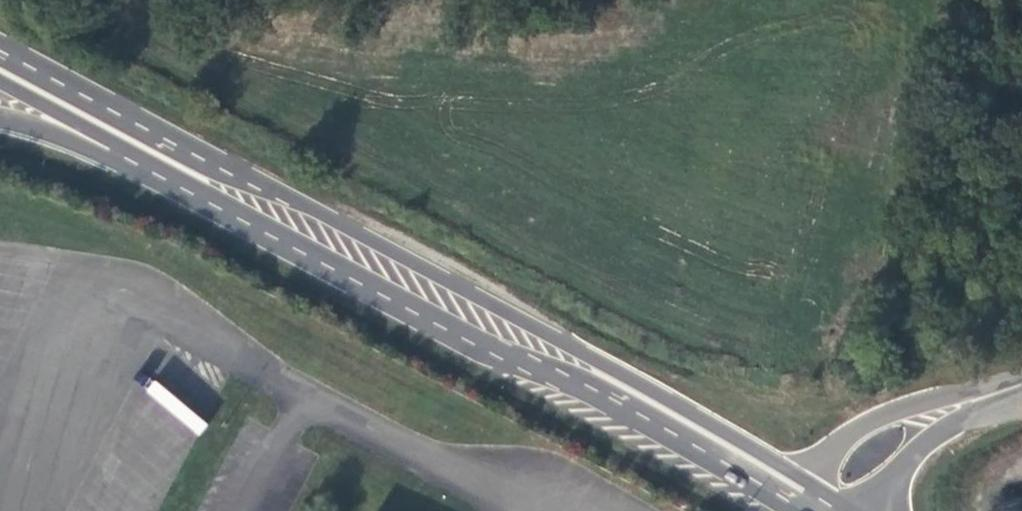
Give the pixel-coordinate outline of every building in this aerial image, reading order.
[(202,433),(210,420),(150,381),(142,394),(202,433)]
